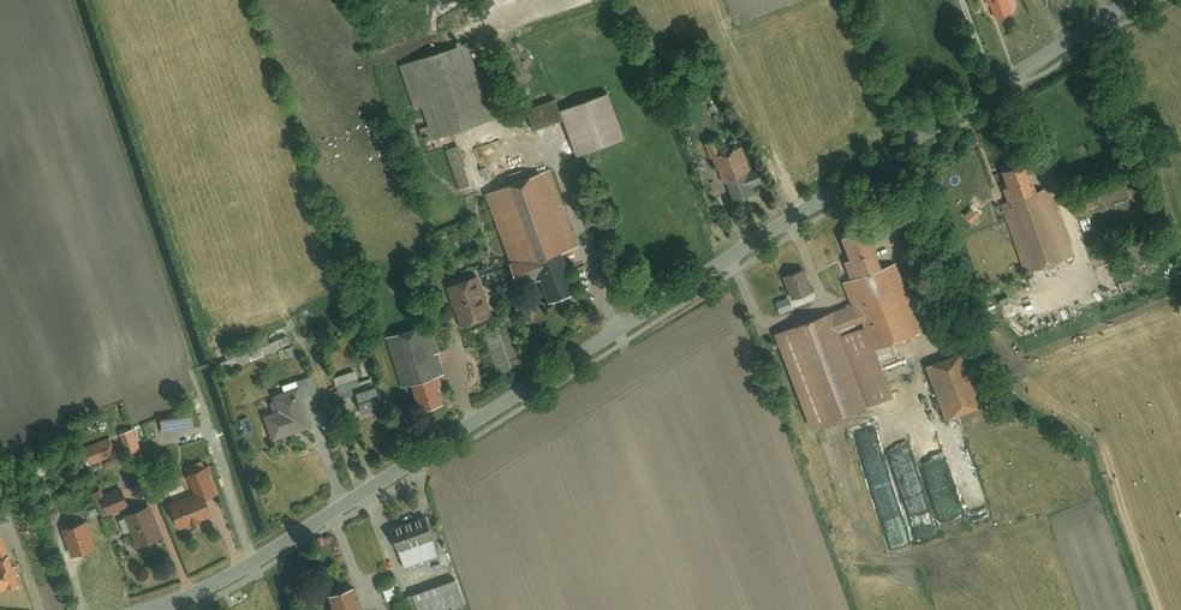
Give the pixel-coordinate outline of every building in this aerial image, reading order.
[(992,2),(997,17),(1013,11),(1009,0),(998,0),(992,2)] [(471,41),(403,63),(416,105),(424,103),(435,138),(496,119),(471,41)] [(533,49),(514,53),(522,89),(541,84),(533,49)] [(609,90),(563,108),(580,154),(627,136),(609,90)] [(557,98),(528,109),(536,129),(564,118),(557,98)] [(713,155),(723,152),(718,139),(708,143),(713,155)] [(461,143),(446,147),(460,189),(474,185),(461,143)] [(723,152),(713,155),(723,181),(727,179),(748,171),(753,170),(743,144),(723,152)] [(1005,186),(1010,201),(1037,191),(1027,161),(1003,169),(1009,185),(1005,186)] [(553,170),(487,195),(520,282),(541,275),(550,300),(578,290),(562,249),(581,242),(553,170)] [(748,171),(727,179),(735,199),(756,192),(753,186),(750,176),(748,171)] [(750,176),(753,186),(765,181),(761,171),(750,176)] [(1010,201),(1003,203),(1027,270),(1074,254),(1050,187),(1037,191),(1010,201)] [(845,258),(852,277),(881,266),(865,225),(842,233),(851,256),(845,258)] [(853,302),(871,350),(925,330),(899,259),(881,266),(852,277),(845,279),(853,302)] [(805,265),(784,273),(793,297),(814,289),(805,265)] [(479,273),(449,285),(465,326),(495,314),(479,273)] [(853,302),(777,331),(812,426),(889,397),(871,350),(853,302)] [(430,321),(388,335),(404,385),(412,382),(438,374),(446,372),(430,321)] [(292,343),(288,334),(270,341),(274,350),(292,343)] [(961,351),(928,363),(949,419),(982,407),(961,351)] [(227,354),(220,357),(225,369),(232,367),(227,354)] [(368,357),(359,361),(364,375),(373,372),(368,357)] [(342,397),(357,391),(360,399),(378,392),(372,377),(360,381),(355,369),(335,377),(342,397)] [(318,390),(312,373),(297,379),(299,384),(303,395),(318,390)] [(438,374),(412,382),(421,409),(447,401),(438,374)] [(264,413),(273,438),(313,424),(303,395),(299,384),(275,392),(280,407),(264,413)] [(359,401),(363,413),(385,405),(381,392),(359,401)] [(193,411),(163,416),(165,432),(196,427),(193,411)] [(134,427),(122,432),(129,449),(140,445),(134,427)] [(113,435),(84,446),(90,463),(119,452),(113,435)] [(211,515),(203,497),(220,490),(211,465),(189,473),(196,492),(171,502),(181,527),(211,515)] [(104,487),(95,491),(104,514),(130,505),(123,487),(106,493),(104,487)] [(152,503),(124,514),(136,546),(164,535),(152,503)] [(441,554),(427,515),(391,527),(405,567),(441,554)] [(87,520),(63,528),(73,556),(96,548),(87,520)] [(21,583),(18,573),(21,572),(18,562),(15,563),(4,532),(0,534),(0,590),(21,583)] [(453,576),(403,594),(409,609),(446,609),(464,603),(453,576)] [(395,581),(383,585),(388,599),(399,595),(395,581)] [(355,582),(329,592),(335,608),(332,609),(366,609),(355,582)]
